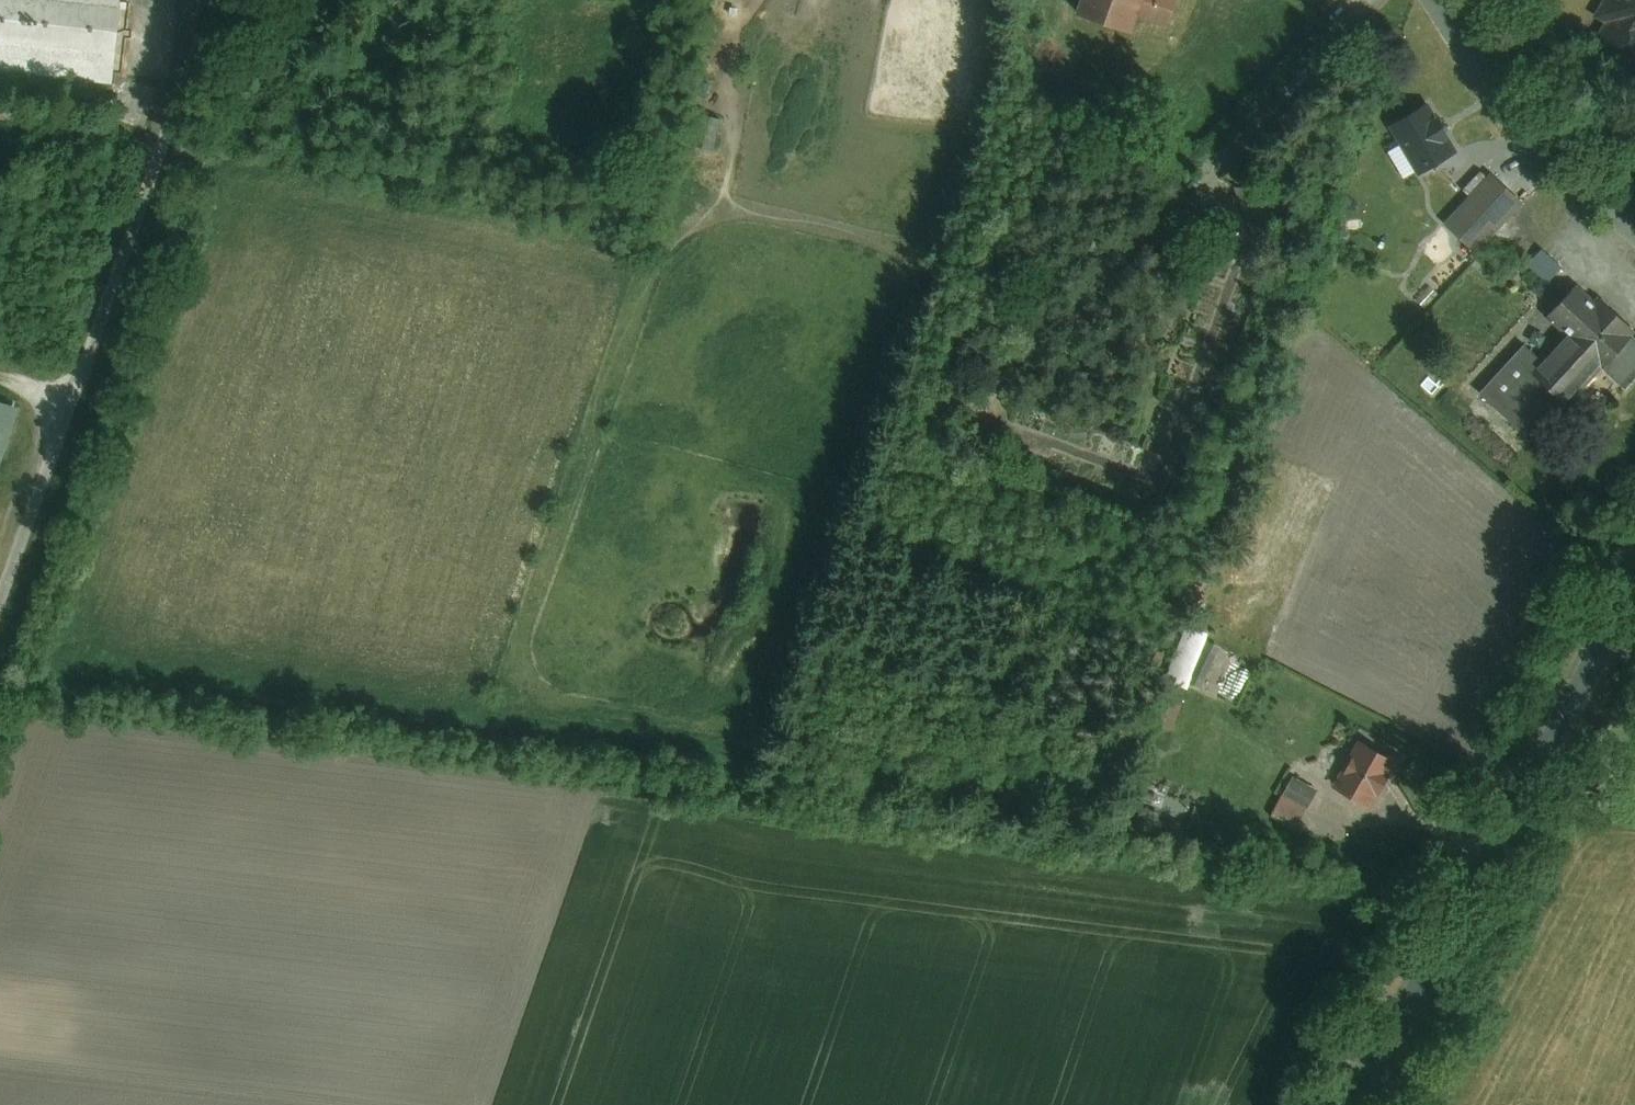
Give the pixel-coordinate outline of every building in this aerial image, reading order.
[(119,0),(0,0),(0,70),(110,82),(119,0)] [(1078,19),(1132,36),(1138,15),(1165,23),(1173,0),(1084,0),(1078,19)] [(1587,32),(1634,59),(1634,57),(1634,0),(1605,0),(1587,32)] [(1426,105),(1393,122),(1422,178),(1454,161),(1426,105)] [(716,148),(721,117),(705,115),(700,146),(716,148)] [(1486,167),(1440,213),(1478,251),(1524,204),(1486,167)] [(1583,280),(1554,312),(1575,331),(1602,356),(1627,378),(1634,369),(1634,327),(1583,280)] [(1602,356),(1575,331),(1540,370),(1567,395),(1602,356)] [(25,403),(0,394),(0,473),(25,403)] [(1185,628),(1170,679),(1194,686),(1209,635),(1185,628)] [(1166,691),(1158,730),(1174,733),(1182,695),(1166,691)] [(1361,739),(1334,785),(1372,807),(1399,761),(1361,739)] [(1315,785),(1292,774),(1274,810),(1297,821),(1315,785)]
